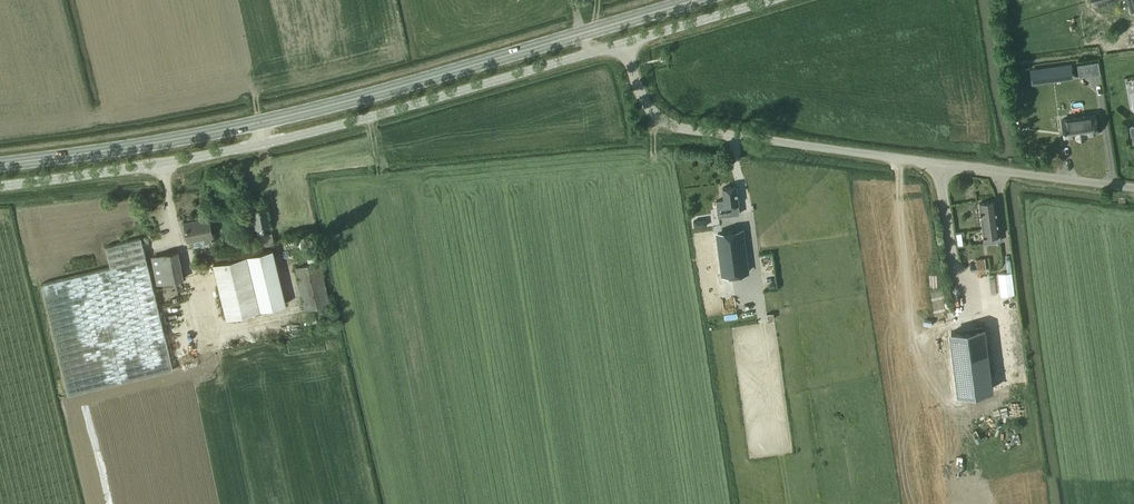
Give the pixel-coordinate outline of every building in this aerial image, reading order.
[(1071,65),(1040,69),(1042,82),(1072,78),(1073,78),(1071,65)] [(1095,115),(1063,119),(1065,136),(1076,135),(1077,136),(1086,135),(1086,134),(1097,132),(1095,115)] [(737,186),(722,188),(724,200),(716,201),(718,216),(740,214),(738,204),(739,204),(737,186)] [(995,201),(979,203),(983,236),(985,243),(989,242),(989,235),(1000,234),(995,201)] [(266,207),(252,210),(256,228),(257,227),(258,235),(256,236),(259,247),(275,243),(272,232),(265,233),(264,226),(270,225),(266,207)] [(210,218),(185,223),(188,241),(210,237),(211,241),(214,240),(210,218)] [(748,271),(742,230),(718,234),(723,274),(748,271)] [(301,237),(303,248),(317,246),(314,234),(301,237)] [(68,395),(173,370),(141,238),(106,247),(111,267),(41,284),(68,395)] [(214,265),(227,319),(286,305),(272,250),(214,265)] [(151,257),(157,284),(184,279),(179,251),(151,257)] [(984,257),(975,258),(976,273),(985,271),(984,257)] [(321,262),(296,268),(305,311),(330,305),(321,262)] [(1006,311),(963,318),(972,379),(1026,371),(1021,341),(1011,342),(1006,311)]
